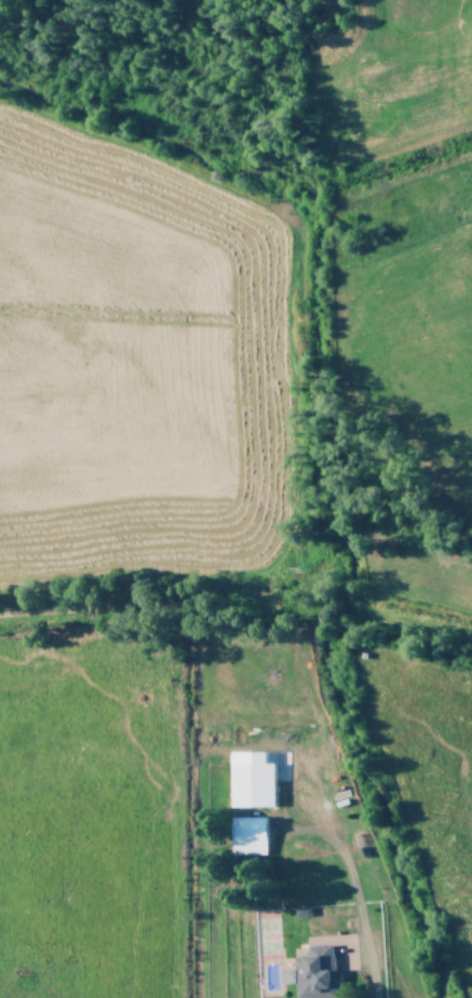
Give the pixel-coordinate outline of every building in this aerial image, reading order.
[(271,805),(272,761),(263,761),(264,751),(228,751),(227,805),(271,805)] [(263,815),(228,816),(229,853),(264,852),(263,815)] [(294,997),(334,996),(332,943),(305,944),(306,954),(293,955),(294,997)]
